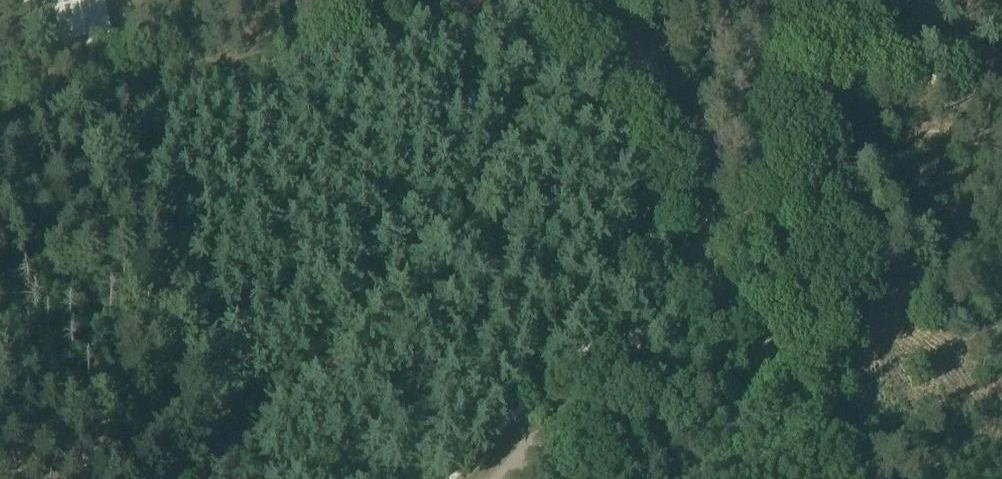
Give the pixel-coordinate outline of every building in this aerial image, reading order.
[(69,40),(101,33),(94,0),(61,0),(69,40)]
